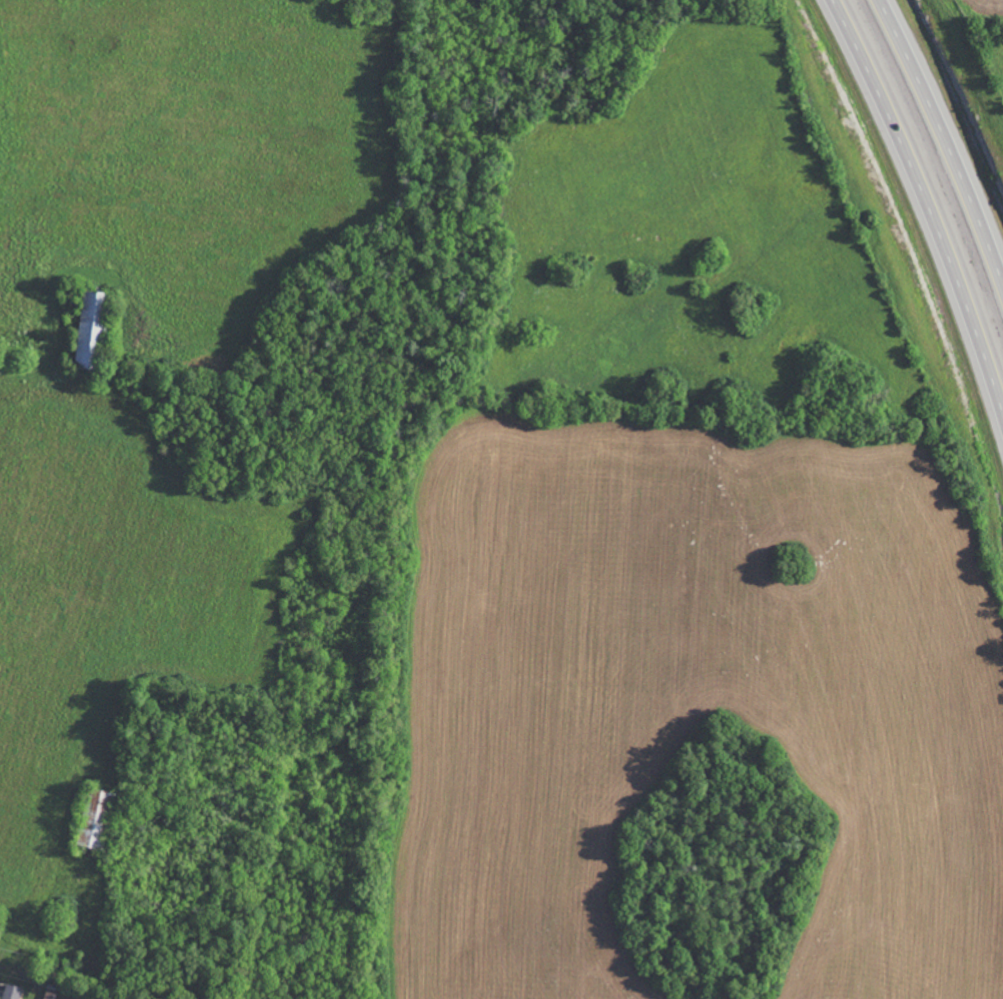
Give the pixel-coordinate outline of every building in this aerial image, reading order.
[(97,371),(101,293),(78,292),(74,370),(97,371)] [(110,792),(88,787),(74,842),(97,848),(110,792)] [(21,987),(3,982),(0,995),(0,998),(18,998),(21,987)]
